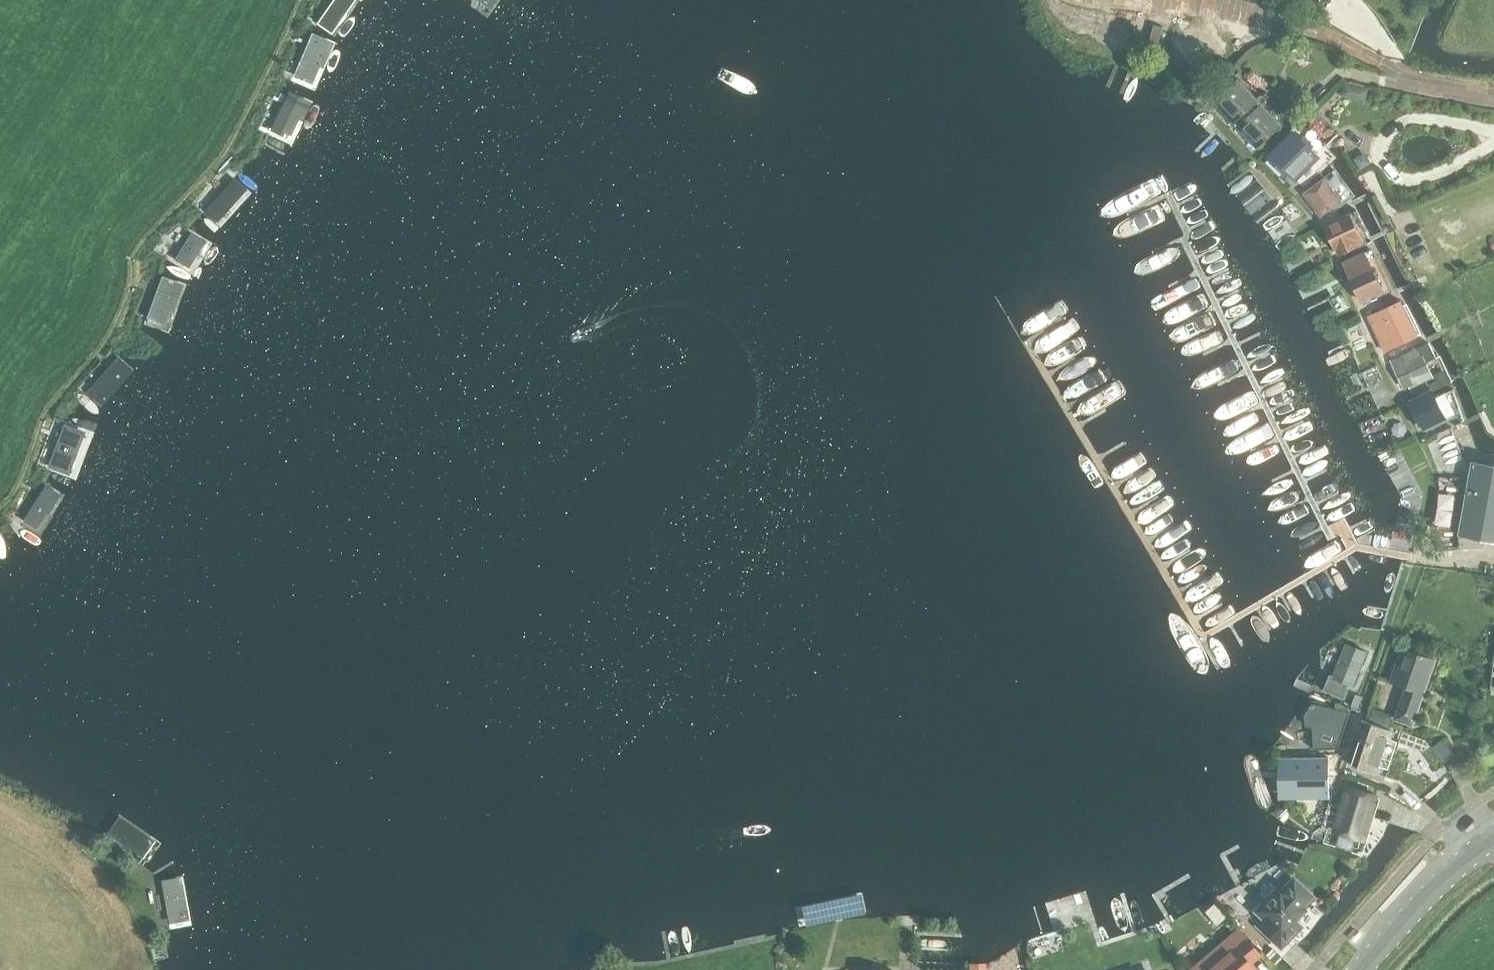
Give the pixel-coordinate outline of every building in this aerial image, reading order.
[(314,19),(325,27),(344,0),(327,0),(314,19)] [(1127,14),(1120,39),(1152,48),(1159,23),(1127,14)] [(1200,19),(1171,45),(1189,66),(1219,40),(1200,19)] [(311,31),(296,69),(309,74),(324,37),(311,31)] [(1240,78),(1217,100),(1234,119),(1237,116),(1240,119),(1258,103),(1255,100),(1258,97),(1240,78)] [(1339,92),(1347,94),(1353,91),(1354,84),(1342,81),(1339,92)] [(290,89),(272,125),(284,131),(302,95),(290,89)] [(1260,106),(1258,103),(1240,119),(1243,122),(1240,125),(1257,144),(1281,122),(1263,103),(1260,106)] [(1297,177),(1320,154),(1295,129),(1270,155),(1286,171),(1288,168),(1297,177)] [(234,171),(209,202),(220,211),(245,180),(234,171)] [(1304,193),(1320,215),(1341,199),(1325,177),(1304,193)] [(1359,233),(1367,230),(1357,209),(1348,213),(1349,214),(1326,225),(1328,228),(1326,229),(1333,244),(1335,243),(1336,247),(1337,247),(1339,251),(1363,240),(1359,233)] [(186,228),(166,263),(179,270),(198,235),(186,228)] [(1343,261),(1361,300),(1383,290),(1379,281),(1386,278),(1376,256),(1369,259),(1365,251),(1343,261)] [(163,270),(150,308),(163,312),(176,274),(163,270)] [(1368,316),(1385,350),(1412,337),(1396,303),(1368,316)] [(1434,377),(1427,361),(1436,357),(1429,341),(1390,358),(1404,388),(1408,387),(1409,388),(1434,377)] [(121,344),(100,378),(112,385),(133,351),(121,344)] [(1444,418),(1449,428),(1451,427),(1467,420),(1452,389),(1434,397),(1431,391),(1410,401),(1422,428),(1444,418)] [(65,419),(51,456),(64,461),(78,424),(65,419)] [(1470,477),(1440,477),(1441,489),(1439,505),(1434,525),(1440,549),(1455,548),(1460,548),(1487,545),(1488,539),(1493,540),(1493,464),(1473,460),(1472,464),(1470,477)] [(46,481),(25,515),(37,522),(58,488),(46,481)] [(1352,685),(1367,651),(1348,643),(1334,676),(1331,675),(1325,689),(1342,697),(1348,683),(1352,685)] [(1413,724),(1435,659),(1402,647),(1391,680),(1406,685),(1395,718),(1413,724)] [(1314,749),(1338,748),(1350,711),(1312,702),(1303,714),(1305,726),(1312,728),(1314,749)] [(1372,705),(1367,721),(1370,722),(1389,729),(1394,712),(1372,705)] [(1360,738),(1351,765),(1376,773),(1381,756),(1380,755),(1389,729),(1370,722),(1365,739),(1360,738)] [(1414,747),(1423,751),(1431,746),(1426,740),(1418,737),(1405,733),(1404,732),(1400,742),(1402,743),(1414,747)] [(1295,768),(1285,768),(1286,790),(1295,790),(1295,797),(1310,796),(1310,790),(1319,790),(1319,791),(1329,791),(1329,756),(1295,757),(1295,768)] [(1334,828),(1363,837),(1376,795),(1351,787),(1348,797),(1344,796),(1334,828)] [(115,821),(107,833),(140,855),(148,844),(115,821)] [(159,880),(166,919),(180,917),(173,877),(159,880)] [(1293,918),(1302,908),(1299,905),(1310,894),(1293,878),(1283,890),(1279,886),(1257,909),(1264,916),(1256,924),(1257,925),(1258,924),(1280,945),(1299,925),(1300,926),(1301,925),(1293,918)] [(838,913),(833,887),(775,898),(780,925),(838,913)] [(1255,969),(1248,962),(1258,953),(1238,929),(1218,946),(1225,954),(1206,969),(1255,969)]
